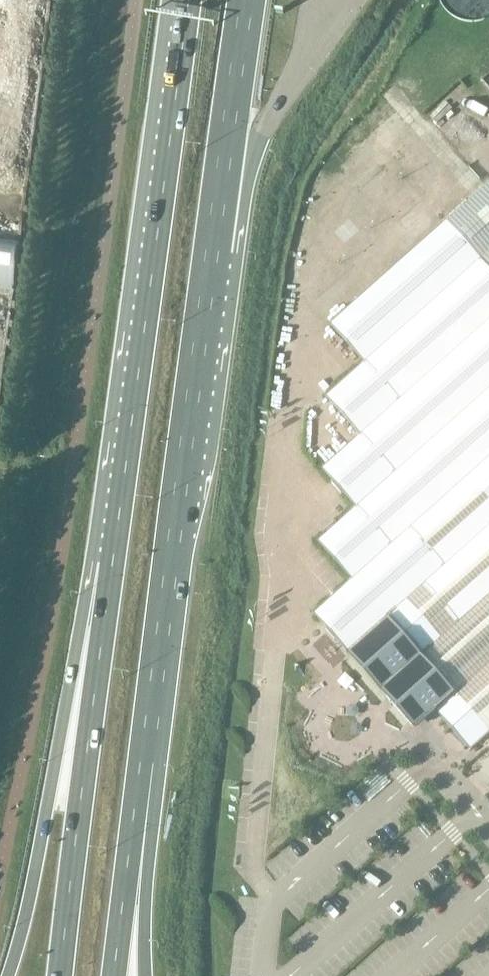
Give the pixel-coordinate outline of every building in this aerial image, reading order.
[(439,0),(445,10),(455,17),(466,21),(478,20),(488,15),(488,0),(438,0),(439,0)] [(314,614),(349,653),(347,654),(388,700),(389,699),(416,729),(434,713),(435,714),(437,713),(471,751),(488,735),(488,189),(331,330),(366,369),(354,380),(327,403),(357,437),(324,467),(359,506),(320,540),(354,578),(314,614)]
